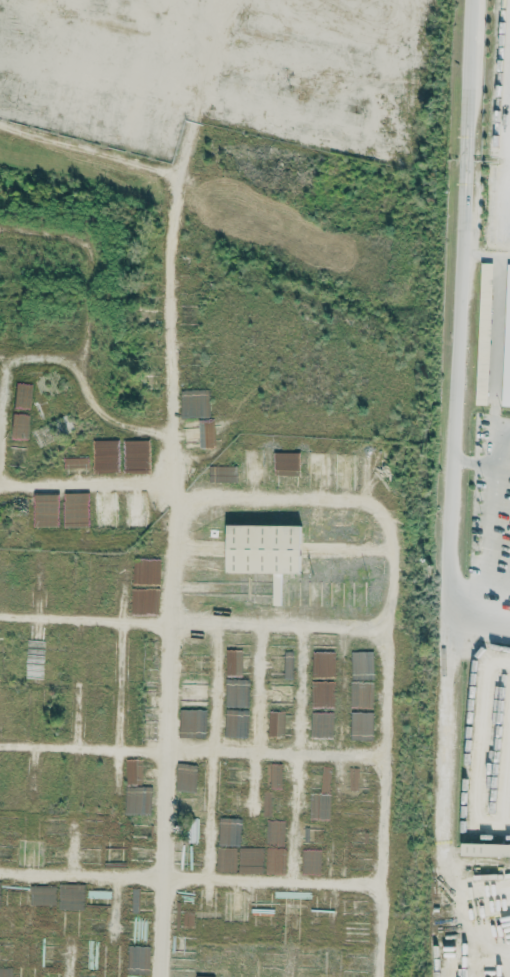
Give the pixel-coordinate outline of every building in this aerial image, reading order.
[(509,406),(509,264),(506,264),(501,406),(509,406)] [(13,409),(30,410),(31,382),(14,382),(13,409)] [(87,456),(61,457),(61,473),(88,473),(87,456)] [(117,526),(117,510),(113,510),(113,500),(116,500),(117,492),(92,491),(92,508),(101,508),(101,514),(93,514),(93,525),(117,526)] [(122,526),(147,526),(148,492),(122,491),(122,526)] [(72,492),(72,496),(81,496),(80,508),(81,508),(81,526),(87,526),(88,492),(72,492)] [(225,573),(299,574),(300,526),(225,525),(225,573)] [(372,680),(351,681),(351,709),(373,709),(372,680)] [(231,710),(231,730),(247,730),(246,710),(231,710)] [(196,791),(197,767),(176,766),(175,791),(196,791)] [(461,856),(509,857),(509,845),(461,844),(461,856)] [(41,966),(52,966),(52,938),(41,938),(41,966)]
